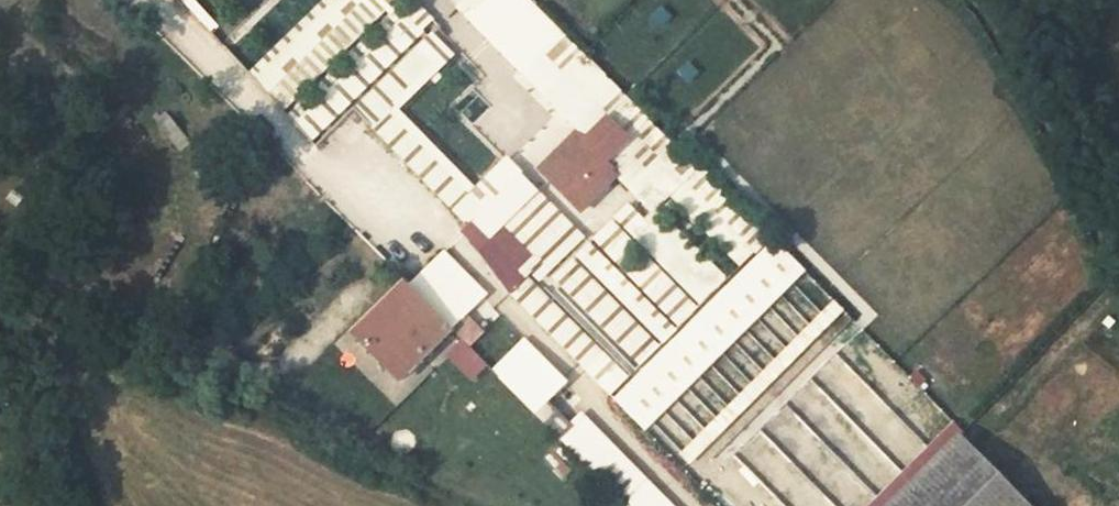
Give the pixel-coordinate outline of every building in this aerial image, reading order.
[(289,109),(383,6),(376,0),(323,0),(253,77),(289,109)] [(591,139),(631,100),(592,60),(591,62),(530,0),(485,0),(478,7),(557,87),(548,96),(564,112),(594,82),(607,94),(576,125),(591,139)] [(418,5),(296,125),(316,147),(355,110),(434,33),(440,27),(418,5)] [(355,110),(454,212),(473,194),(477,189),(400,110),(456,56),(434,33),(355,110)] [(594,82),(564,112),(576,125),(607,94),(594,82)] [(591,139),(552,178),(572,198),(581,189),(593,201),(607,187),(603,183),(615,171),(631,187),(648,170),(656,178),(668,167),(680,155),(683,152),(631,100),(591,139)] [(683,152),(680,155),(766,241),(761,245),(744,262),(730,276),(739,286),(748,277),(751,280),(766,265),(769,234),(700,158),(683,152)] [(655,211),(673,192),(744,262),(761,245),(720,205),(713,212),(668,167),(656,178),(639,195),(655,211)] [(648,170),(631,187),(639,195),(656,178),(648,170)] [(473,194),(454,212),(470,228),(481,239),(512,270),(529,254),(537,263),(544,270),(582,235),(523,174),(494,202),(488,196),(481,203),(473,194)] [(652,227),(629,204),(607,226),(622,242),(632,232),(703,302),(727,278),(664,215),(652,227)] [(481,239),(470,228),(464,234),(474,246),(481,239)] [(602,231),(582,251),(667,337),(688,317),(602,231)] [(481,239),(474,246),(509,294),(523,280),(512,270),(481,239)] [(509,294),(527,311),(549,291),(529,270),(537,263),(529,254),(512,270),(523,280),(509,294)] [(790,254),(776,269),(852,341),(865,328),(790,254)] [(643,333),(577,267),(569,275),(635,341),(643,333)] [(549,291),(527,311),(581,367),(589,359),(616,387),(631,372),(621,363),(617,359),(632,344),(564,276),(549,291)] [(616,387),(608,395),(624,410),(752,282),(751,280),(748,277),(739,286),(730,276),(727,278),(703,302),(688,317),(667,337),(658,346),(631,372),(616,387)] [(444,292),(430,306),(453,330),(466,316),(444,292)] [(359,339),(401,381),(453,330),(417,295),(392,321),(385,313),(359,339)] [(484,334),(466,316),(453,330),(470,347),(484,334)] [(648,336),(621,363),(631,372),(658,346),(648,336)] [(493,372),(500,380),(533,346),(526,339),(493,372)] [(500,380),(502,381),(537,416),(626,505),(666,505),(641,480),(635,486),(551,401),(570,381),(533,346),(500,380)] [(589,359),(581,367),(608,395),(616,387),(589,359)] [(537,416),(502,381),(484,399),(519,434),(537,416)] [(890,505),(1029,505),(961,436),(950,447),(945,452),(890,505)] [(940,447),(945,452),(950,447),(945,442),(940,447)] [(575,462),(563,474),(582,493),(594,481),(575,462)]
